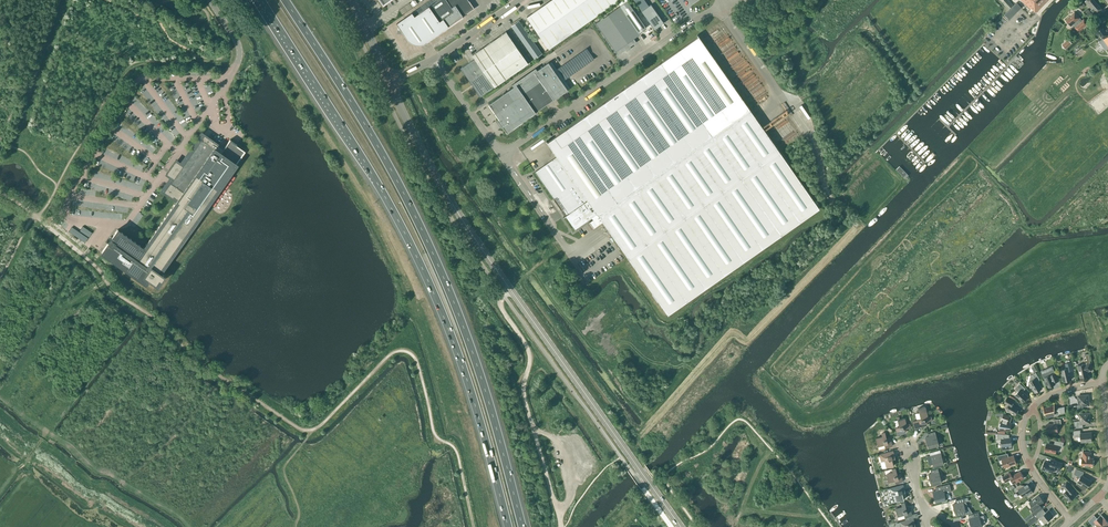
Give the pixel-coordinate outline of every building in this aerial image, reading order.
[(468,0),(439,0),(429,7),(429,6),(415,16),(412,13),(396,24),(398,26),(397,30),(402,31),(402,32),(407,39),(408,39),(408,40),(409,40),(409,41),(410,42),(411,43),(412,43),(413,44),(415,44),(416,45),(418,45),(419,45),(420,45),(422,45),(423,44),(424,44),(425,43),(426,43),(427,42),(460,19),(464,17),(463,16),(474,8),(469,1),(468,0)] [(593,18),(619,0),(551,0),(527,17),(549,49),(593,18)] [(628,0),(596,23),(618,55),(636,42),(634,38),(640,34),(639,33),(646,27),(628,0)] [(1013,5),(1009,0),(1000,0),(1008,9),(1013,5)] [(1030,9),(1031,8),(1036,13),(1048,0),(1021,0),(1030,9)] [(1098,5),(1095,1),(1089,6),(1092,9),(1092,10),(1098,5)] [(1009,19),(1021,7),(1016,2),(1004,14),(1009,19)] [(654,29),(664,23),(651,4),(641,11),(654,29)] [(1097,13),(1102,9),(1098,5),(1092,10),(1092,9),(1091,10),(1095,15),(1097,13)] [(1079,32),(1088,23),(1084,19),(1081,21),(1079,19),(1080,18),(1075,12),(1066,20),(1071,26),(1073,24),(1075,27),(1074,27),(1079,32)] [(535,59),(542,54),(519,21),(512,26),(535,59)] [(1097,31),(1103,38),(1099,41),(1106,50),(1107,48),(1107,49),(1107,29),(1105,31),(1102,28),(1097,31)] [(492,41),(514,73),(528,63),(506,31),(492,41)] [(697,35),(698,36),(548,142),(547,141),(546,141),(557,156),(535,172),(554,199),(554,198),(555,197),(563,209),(561,210),(563,210),(566,215),(563,217),(564,217),(566,216),(575,229),(592,217),(597,225),(602,221),(668,314),(819,208),(698,35),(697,35)] [(1072,43),(1068,39),(1062,45),(1065,49),(1072,43)] [(495,87),(514,73),(492,41),(473,55),(475,59),(495,87)] [(480,96),(495,87),(475,59),(461,69),(480,96)] [(513,87),(489,104),(500,119),(497,121),(502,127),(504,126),(508,132),(568,90),(549,62),(538,70),(536,67),(511,84),(513,87)] [(117,230),(101,252),(145,283),(148,279),(157,285),(164,275),(159,272),(202,212),(201,211),(233,164),(234,165),(244,151),(236,145),(237,145),(230,140),(224,148),(204,135),(185,161),(187,163),(172,184),(170,182),(163,192),(173,198),(174,197),(177,199),(143,248),(117,230)] [(1085,364),(1077,366),(1080,377),(1088,375),(1087,371),(1092,370),(1090,363),(1090,361),(1090,360),(1088,354),(1083,355),(1085,364)] [(1061,370),(1064,381),(1072,379),(1070,371),(1073,370),(1071,362),(1065,364),(1066,368),(1061,370)] [(437,369),(439,383),(446,382),(443,368),(437,369)] [(1044,377),(1049,387),(1055,384),(1053,380),(1058,378),(1054,370),(1049,372),(1051,375),(1044,377)] [(1040,379),(1036,372),(1030,376),(1030,379),(1028,386),(1033,387),(1033,389),(1035,392),(1042,388),(1037,381),(1040,379)] [(1023,402),(1028,397),(1023,391),(1025,389),(1020,383),(1015,388),(1018,391),(1015,395),(1023,402)] [(1089,405),(1088,395),(1078,396),(1079,405),(1076,405),(1076,409),(1083,408),(1083,405),(1089,405)] [(1012,404),(1014,401),(1007,397),(1004,403),(1008,405),(1006,410),(1015,415),(1019,408),(1012,404)] [(1058,410),(1055,410),(1054,403),(1054,406),(1043,408),(1043,406),(1042,406),(1045,413),(1046,412),(1047,417),(1055,415),(1054,412),(1059,411),(1059,414),(1066,413),(1064,406),(1058,408),(1058,410)] [(925,406),(918,408),(919,413),(915,414),(916,420),(912,421),(914,428),(926,425),(925,422),(932,420),(931,417),(927,417),(925,406)] [(1083,427),(1083,424),(1090,423),(1089,413),(1080,414),(1080,421),(1074,421),(1075,428),(1083,427)] [(1003,417),(1001,423),(1000,423),(999,424),(999,426),(1000,426),(1000,430),(1010,431),(1011,427),(1010,427),(1011,426),(1012,423),(1008,422),(1010,416),(1003,414),(1002,417),(1003,417)] [(899,426),(895,427),(897,434),(905,432),(904,429),(910,427),(909,424),(906,425),(904,418),(897,420),(899,426)] [(1046,425),(1047,432),(1058,431),(1057,424),(1061,424),(1061,419),(1054,420),(1054,424),(1046,425)] [(1081,437),(1081,442),(1092,441),(1091,433),(1081,434),(1080,430),(1073,431),(1074,437),(1081,437)] [(928,434),(928,437),(925,438),(928,448),(938,445),(935,432),(928,434)] [(878,450),(892,446),(890,438),(887,439),(885,433),(881,434),(882,437),(875,439),(878,450)] [(1008,438),(1007,434),(998,433),(997,433),(998,440),(1001,439),(1002,450),(1009,449),(1009,446),(1012,446),(1011,438),(1008,438)] [(1055,440),(1054,444),(1047,443),(1045,451),(1055,453),(1057,446),(1063,447),(1064,442),(1055,440)] [(932,452),(933,455),(927,457),(928,464),(932,463),(933,466),(943,464),(940,450),(932,452)] [(893,466),(892,459),(895,458),(893,451),(880,454),(882,462),(881,462),(882,468),(893,466)] [(1082,466),(1093,466),(1093,458),(1091,458),(1091,452),(1083,452),(1083,458),(1082,458),(1082,466)] [(1005,468),(1017,463),(1014,455),(1007,457),(1006,454),(997,456),(999,461),(1002,460),(1005,468)] [(1062,463),(1051,459),(1050,463),(1045,461),(1042,469),(1052,473),(1054,467),(1060,469),(1062,463)] [(889,486),(896,484),(895,483),(902,481),(900,474),(897,475),(895,469),(892,470),(893,473),(886,475),(889,486)] [(930,471),(931,474),(928,475),(931,485),(941,483),(938,469),(930,471)] [(1080,478),(1077,482),(1081,485),(1081,484),(1087,487),(1090,481),(1082,476),(1084,472),(1076,469),(1074,474),(1080,478)] [(1020,471),(1012,476),(1010,473),(1003,477),(1006,482),(1011,479),(1014,484),(1024,478),(1020,471)] [(1063,494),(1069,501),(1075,496),(1072,493),(1074,490),(1068,483),(1067,481),(1062,486),(1066,491),(1063,494)] [(951,492),(949,484),(935,487),(936,491),(932,492),(935,502),(948,499),(946,493),(951,492)] [(1028,484),(1022,487),(1021,484),(1015,488),(1017,491),(1019,490),(1023,497),(1027,494),(1028,496),(1031,494),(1030,492),(1032,491),(1028,484)] [(896,487),(887,489),(891,503),(897,501),(904,499),(902,493),(905,492),(903,485),(896,487)] [(1035,514),(1043,508),(1040,504),(1043,501),(1039,495),(1029,503),(1033,507),(1030,508),(1035,514)] [(961,516),(966,515),(965,513),(966,512),(963,502),(965,502),(964,498),(955,500),(956,504),(952,505),(955,515),(960,514),(961,516)] [(895,509),(898,520),(905,518),(905,517),(910,516),(911,515),(910,508),(906,509),(904,503),(901,504),(902,507),(895,509)] [(1042,510),(1035,515),(1038,518),(1039,517),(1044,523),(1054,515),(1049,509),(1045,513),(1042,510)] [(968,515),(969,518),(968,519),(971,526),(979,526),(982,526),(981,523),(985,522),(983,515),(979,516),(978,513),(968,515)] [(1098,526),(1100,526),(1107,521),(1101,514),(1097,518),(1094,515),(1088,520),(1093,526),(1095,524),(1098,526)] [(912,526),(915,526),(913,519),(900,522),(901,526),(912,526)]
